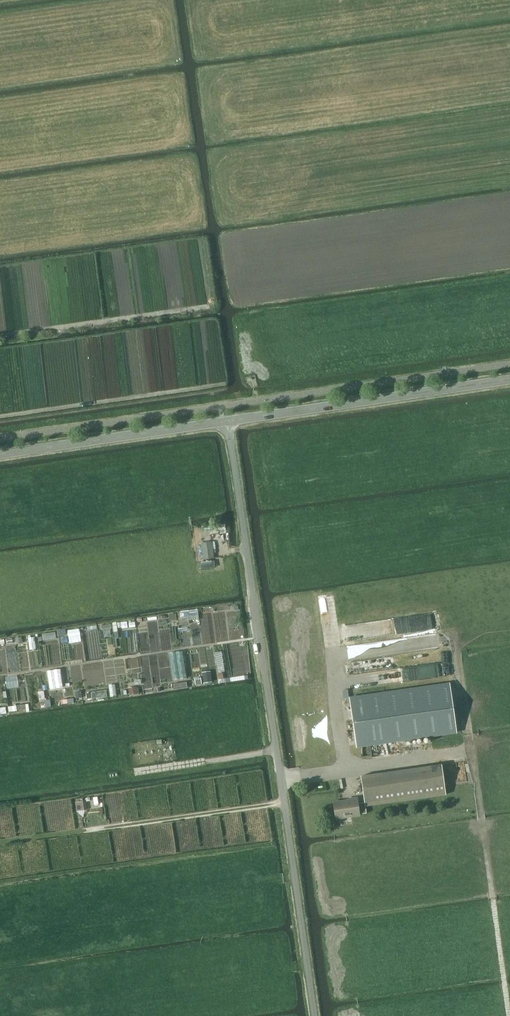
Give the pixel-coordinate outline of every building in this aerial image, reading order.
[(216,553),(214,542),(212,542),(201,543),(203,560),(214,558),(214,553),(216,553)] [(81,626),(69,628),(70,641),(82,640),(81,626)] [(30,644),(33,665),(63,661),(60,639),(69,638),(68,628),(42,631),(44,646),(47,645),(48,655),(40,656),(39,643),(30,644)] [(348,645),(351,660),(396,651),(393,636),(348,645)] [(61,667),(48,669),(51,688),(64,686),(61,667)] [(449,682),(350,696),(357,744),(456,730),(451,690),(449,682)] [(38,684),(38,694),(48,694),(47,683),(38,684)] [(87,690),(88,697),(107,695),(106,688),(87,690)] [(19,710),(30,710),(30,702),(19,703),(19,710)] [(349,800),(334,802),(336,818),(360,815),(360,814),(367,813),(366,805),(446,794),(442,764),(362,776),(366,802),(358,803),(357,797),(348,798),(349,800)] [(76,799),(77,808),(86,808),(86,799),(76,799)]
